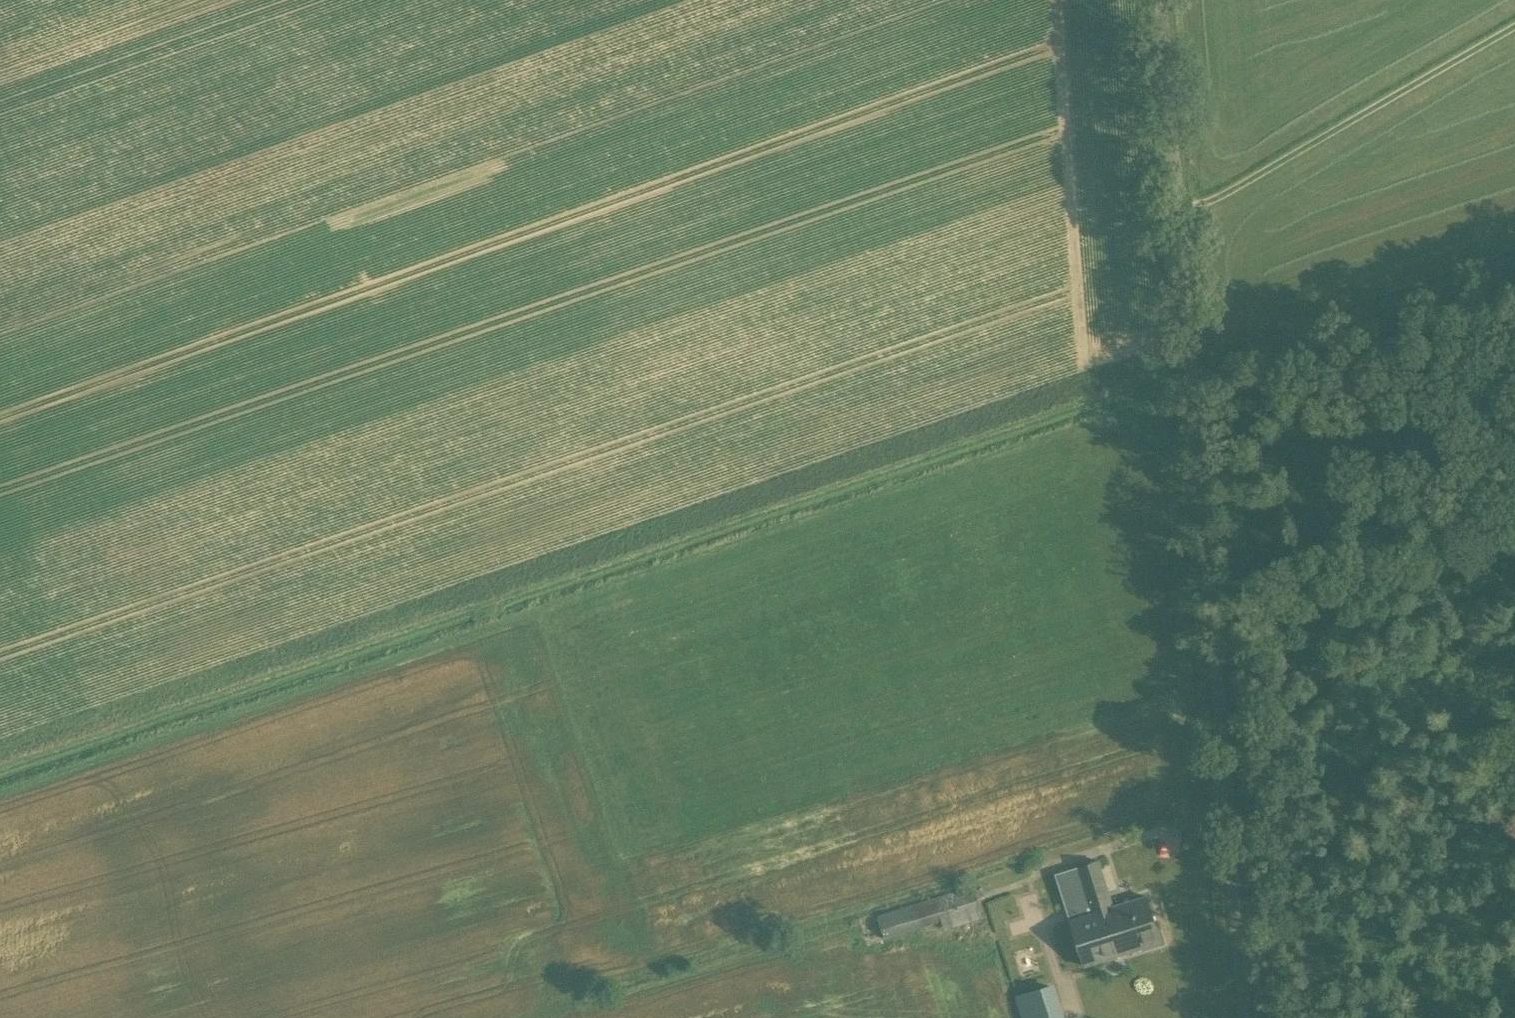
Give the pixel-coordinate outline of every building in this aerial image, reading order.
[(1146,897),(1113,907),(1099,860),(1055,874),(1070,921),(1084,967),(1161,943),(1146,897)] [(983,919),(972,886),(877,916),(885,942),(941,924),(944,931),(983,919)] [(1040,990),(1028,951),(1003,959),(1021,1017),(1062,1017),(1052,986),(1040,990)]
